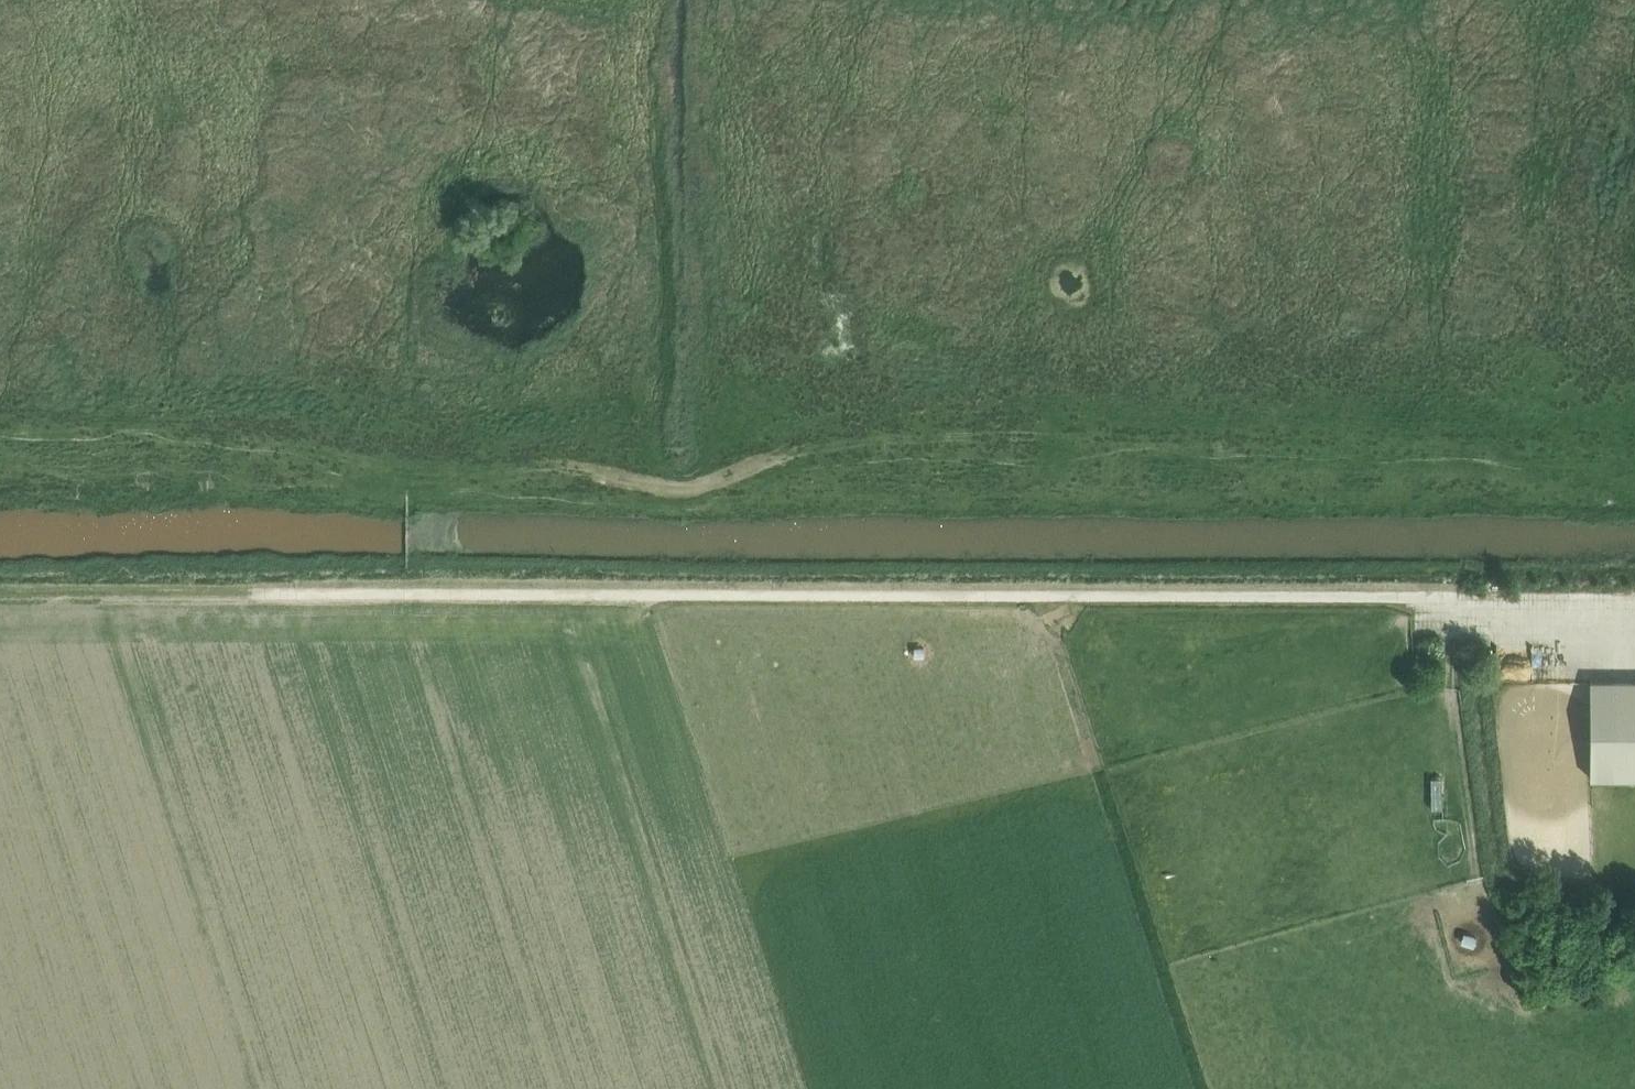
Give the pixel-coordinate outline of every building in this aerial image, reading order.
[(1590,682),(1590,779),(1634,779),(1634,682),(1590,682)]
